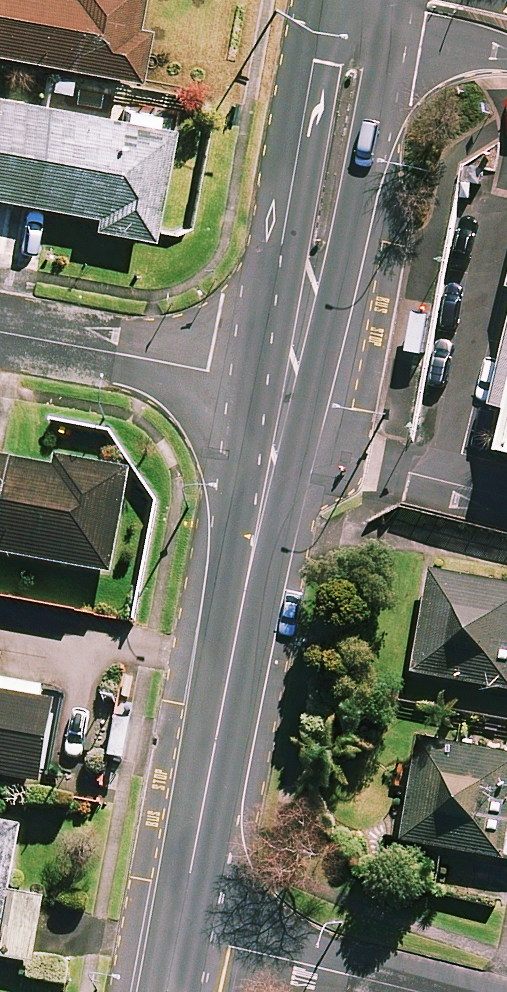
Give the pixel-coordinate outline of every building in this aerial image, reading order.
[(50,67),(45,94),(73,99),(78,72),(137,82),(145,34),(134,32),(140,0),(0,0),(0,59),(50,67)] [(0,102),(0,202),(95,220),(93,232),(151,243),(172,134),(0,102)] [(432,322),(416,319),(408,360),(424,363),(432,322)] [(114,581),(132,479),(57,465),(55,476),(0,466),(0,560),(114,581)] [(433,575),(417,677),(506,692),(506,587),(433,575)] [(44,791),(61,696),(0,685),(0,783),(44,791)] [(421,744),(406,846),(506,861),(506,756),(421,744)] [(34,968),(45,904),(13,899),(23,837),(0,833),(0,962),(34,968)]
